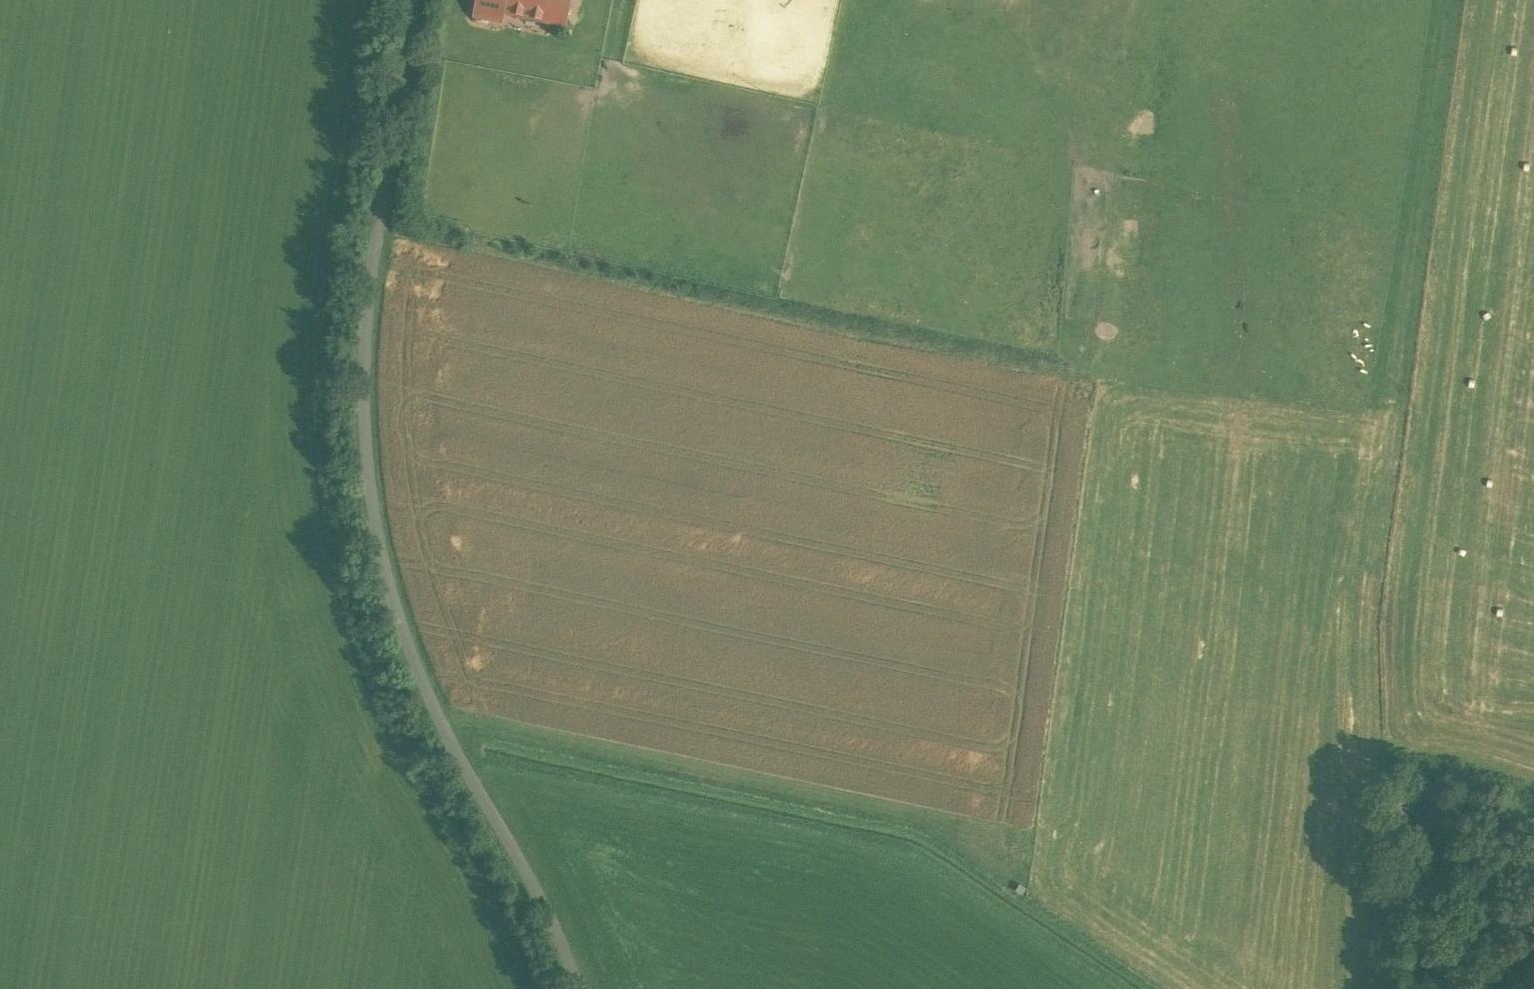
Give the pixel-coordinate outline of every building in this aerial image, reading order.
[(503,11),(506,0),(479,0),(476,16),(501,21),(503,11)] [(503,11),(565,23),(570,0),(506,0),(503,11)]
